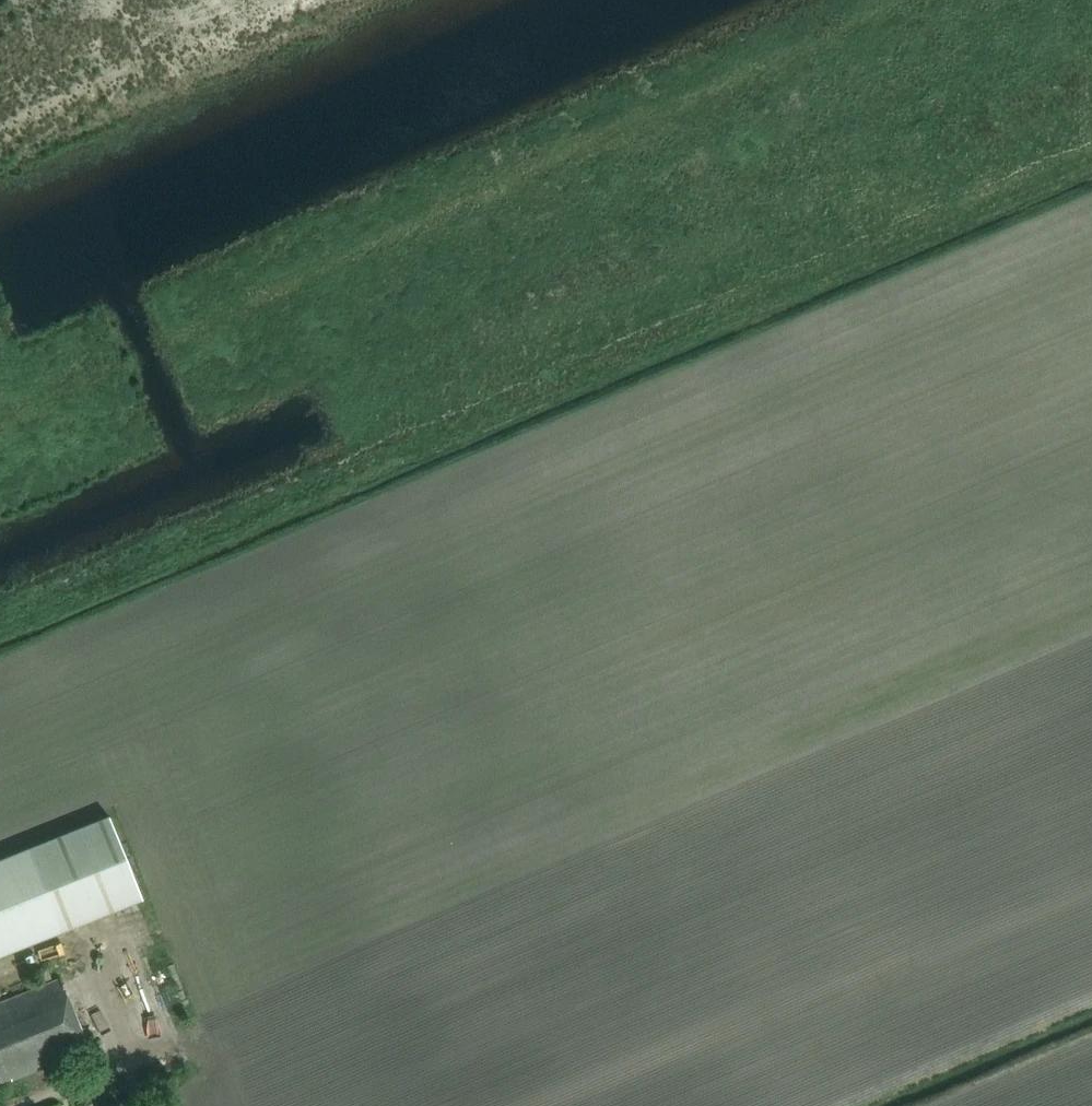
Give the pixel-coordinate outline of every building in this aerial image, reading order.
[(142,899),(109,817),(0,860),(0,956),(142,899)] [(11,1080),(88,1049),(60,978),(0,1002),(0,1082),(10,1078),(11,1080)]
